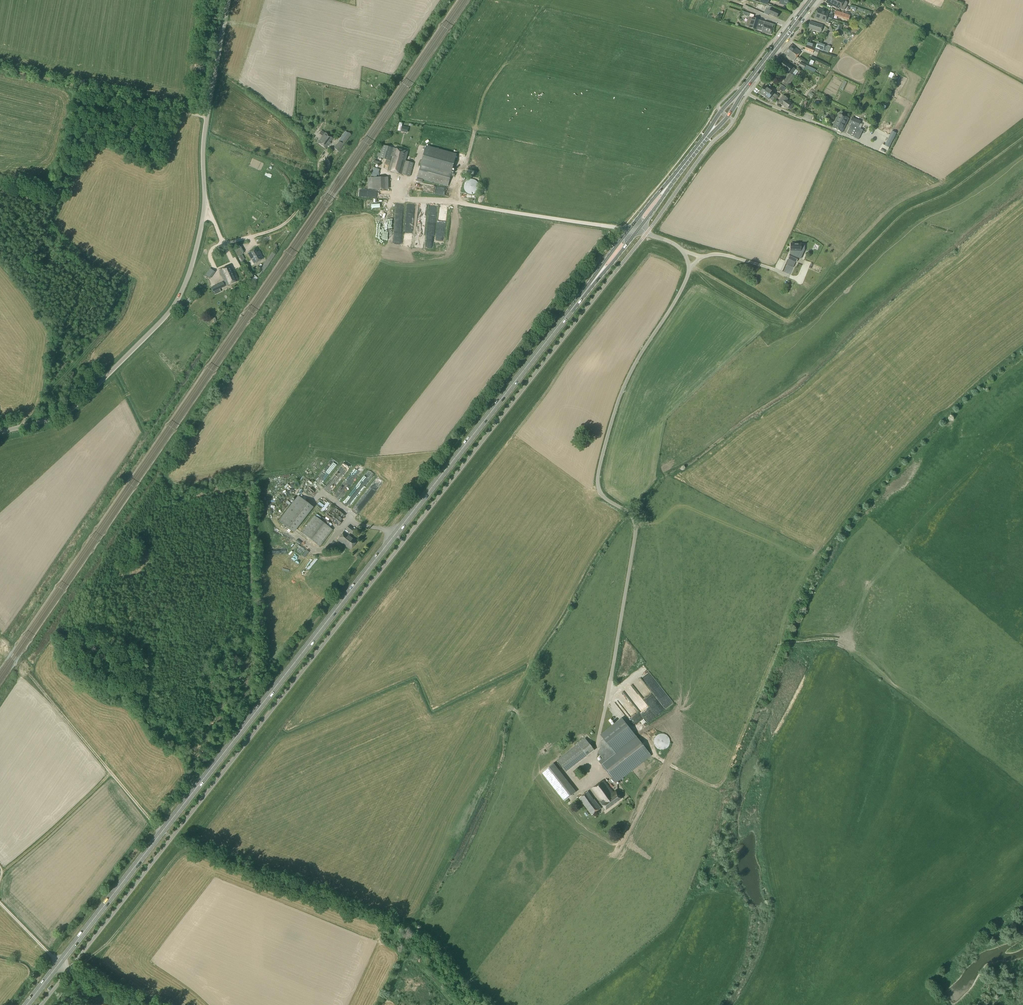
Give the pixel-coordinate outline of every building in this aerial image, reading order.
[(834,0),(827,0),(826,2),(836,7),(840,9),(843,10),(845,10),(847,5),(842,5),(840,4),(841,3),(834,0)] [(768,14),(777,17),(779,12),(771,8),(768,14)] [(815,13),(827,17),(832,19),(833,16),(828,14),(829,12),(817,8),(815,13)] [(827,17),(815,13),(814,18),(825,22),(827,17)] [(749,27),(757,30),(760,20),(752,18),(749,27)] [(774,25),(760,20),(757,30),(762,31),(761,32),(771,35),(774,25)] [(808,28),(821,32),(823,25),(810,21),(808,28)] [(787,49),(797,56),(801,52),(791,44),(787,49)] [(797,56),(787,49),(784,53),(794,61),(797,56)] [(780,67),(790,73),(783,83),(788,87),(795,77),(792,74),(796,69),(784,61),(780,67)] [(778,96),(774,93),(774,92),(766,86),(766,87),(765,86),(763,89),(775,97),(777,98),(778,96)] [(775,97),(763,89),(761,93),(769,99),(770,98),(773,100),(775,97)] [(783,106),(787,100),(788,99),(783,95),(778,102),(783,106)] [(787,100),(783,106),(787,109),(791,103),(787,100)] [(832,128),(842,132),(849,119),(839,114),(832,128)] [(853,118),(850,125),(857,128),(858,127),(861,122),(853,118)] [(857,128),(850,125),(846,134),(858,140),(863,130),(858,128),(858,127),(857,128)] [(337,140),(339,142),(341,143),(348,133),(344,130),(337,140)] [(318,143),(325,148),(333,139),(325,133),(318,143)] [(341,143),(339,142),(334,149),(338,152),(351,135),(348,133),(341,143)] [(385,164),(390,165),(388,171),(402,175),(402,174),(406,161),(408,152),(383,145),(379,158),(386,160),(385,164)] [(418,178),(447,186),(456,156),(427,147),(418,178)] [(406,161),(402,174),(410,176),(413,163),(406,161)] [(385,176),(371,178),(373,190),(386,189),(385,176)] [(464,187),(464,188),(465,190),(465,191),(466,192),(467,193),(469,194),(470,194),(471,194),(475,193),(476,193),(477,192),(477,191),(478,190),(478,189),(479,188),(479,187),(479,186),(479,185),(478,184),(478,183),(477,182),(476,181),(475,180),(474,179),(472,179),(471,179),(469,179),(468,180),(467,180),(466,181),(465,182),(465,183),(464,184),(464,186),(464,187)] [(796,262),(798,258),(797,257),(798,256),(800,251),(801,251),(801,248),(801,247),(801,245),(801,244),(791,244),(790,247),(790,248),(790,251),(792,251),(791,254),(790,254),(788,259),(789,259),(795,262),(796,262)] [(247,254),(254,264),(263,259),(256,248),(247,254)] [(226,249),(221,251),(225,259),(230,256),(226,249)] [(264,271),(278,255),(275,252),(261,268),(264,271)] [(210,262),(203,272),(209,277),(216,266),(210,262)] [(219,270),(226,286),(238,281),(231,265),(219,270)] [(805,280),(814,283),(816,276),(807,273),(805,280)] [(215,286),(217,290),(225,287),(223,282),(215,286)] [(334,459),(329,465),(333,468),(338,463),(334,459)] [(347,462),(342,469),(347,473),(352,466),(347,462)] [(359,468),(354,472),(358,476),(363,472),(359,468)] [(317,479),(318,480),(327,471),(325,470),(317,479)] [(281,522),(292,530),(310,507),(299,498),(281,522)] [(326,514),(340,527),(342,524),(342,525),(347,519),(348,516),(344,512),(343,512),(337,518),(340,509),(334,507),(335,504),(329,502),(325,505),(322,502),(320,501),(318,504),(322,506),(321,508),(323,509),(322,510),(324,511),(327,514),(326,514)] [(360,514),(368,504),(364,501),(357,511),(360,514)] [(320,520),(327,526),(330,523),(322,518),(320,520)] [(327,526),(320,520),(307,537),(319,547),(332,530),(327,526)] [(337,540),(350,550),(356,541),(350,537),(353,532),(354,530),(349,525),(345,529),(349,532),(347,534),(344,532),(337,540)] [(296,540),(291,545),(296,549),(300,544),(296,540)] [(641,713),(635,718),(642,728),(648,723),(641,713)] [(651,756),(623,719),(602,736),(613,750),(598,761),(616,784),(651,756)] [(654,742),(654,744),(654,745),(655,747),(656,748),(657,749),(659,749),(660,750),(662,750),(663,750),(665,749),(666,749),(667,748),(668,747),(669,746),(669,745),(670,743),(670,742),(670,740),(669,738),(668,737),(668,736),(666,735),(665,735),(663,734),(662,734),(661,734),(660,734),(658,735),(656,737),(655,738),(654,739),(654,740),(654,742)] [(565,772),(593,750),(584,739),(556,762),(565,772)] [(564,802),(575,793),(553,764),(541,773),(564,802)] [(592,789),(601,801),(600,802),(606,810),(621,799),(615,791),(613,793),(604,780),(592,789)] [(578,798),(591,815),(601,809),(588,791),(578,798)]
